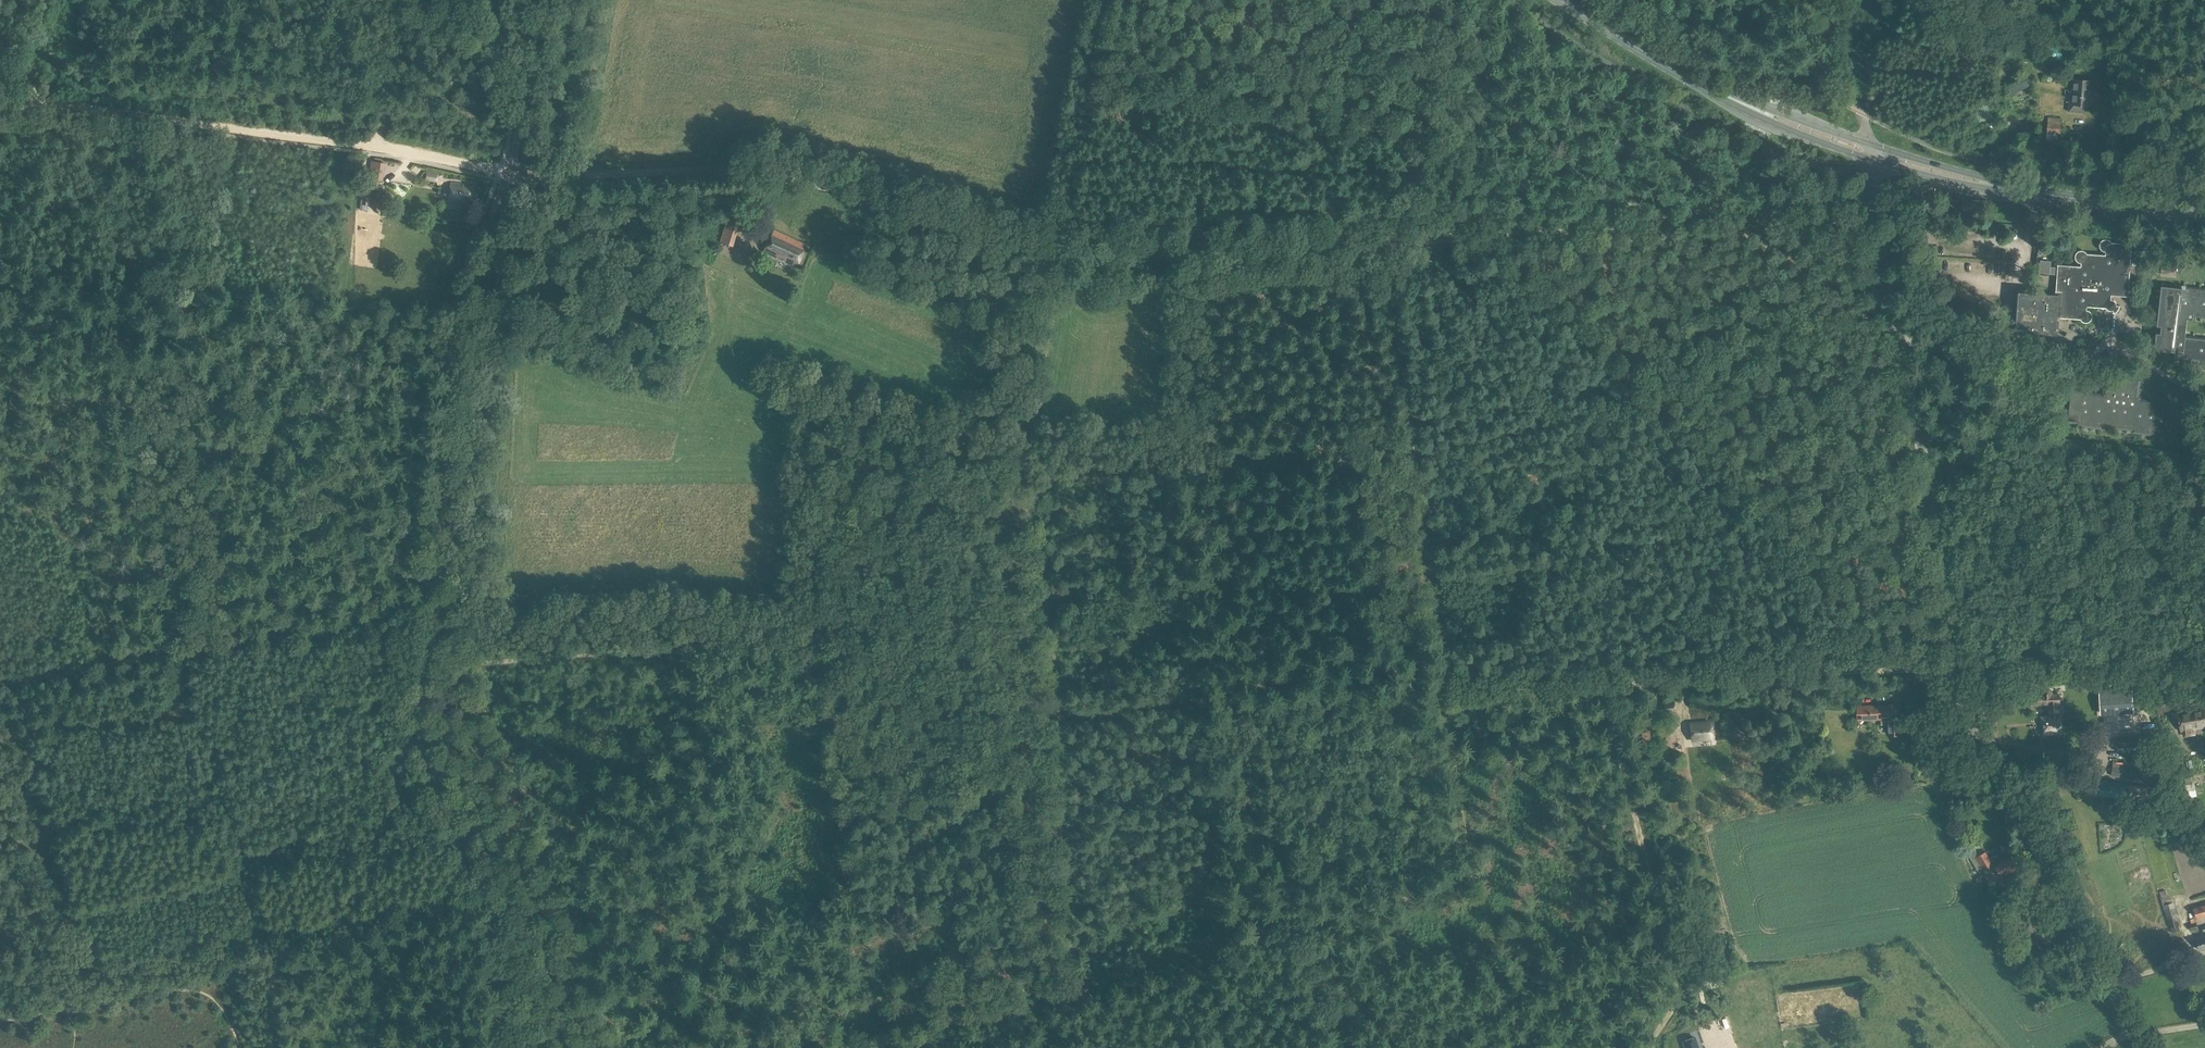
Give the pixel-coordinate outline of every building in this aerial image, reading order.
[(2048,52),(2048,55),(2048,58),(2050,60),(2053,62),(2056,62),(2059,60),(2061,58),(2062,55),(2061,52),(2059,49),(2056,48),(2053,48),(2050,49),(2048,52)] [(2092,81),(2074,80),(2073,105),(2070,105),(2069,111),(2085,112),(2085,106),(2090,106),(2092,81)] [(2026,88),(2022,82),(2010,89),(2013,94),(2026,88)] [(2048,123),(2047,132),(2062,133),(2062,124),(2048,123)] [(386,162),(378,161),(375,180),(376,180),(377,180),(380,181),(384,182),(386,162)] [(426,171),(424,180),(436,182),(439,180),(439,176),(436,173),(426,171)] [(472,201),(474,185),(451,182),(449,199),(472,201)] [(806,245),(774,230),(763,251),(796,267),(806,245)] [(723,234),(720,242),(733,246),(735,238),(723,234)] [(2020,293),(2017,331),(2056,334),(2057,318),(2081,319),(2083,322),(2086,323),(2089,322),(2090,322),(2092,320),(2093,317),(2092,314),(2090,311),(2087,310),(2087,306),(2091,307),(2106,308),(2108,310),(2110,311),(2112,311),(2114,311),(2115,313),(2116,313),(2117,312),(2118,311),(2119,309),(2120,308),(2120,306),(2117,306),(2116,303),(2115,301),(2112,300),(2111,300),(2111,295),(2129,296),(2130,271),(2131,271),(2131,270),(2130,270),(2132,246),(2132,244),(2112,243),(2110,240),(2107,239),(2103,240),(2101,242),(2100,245),(2101,248),(2101,249),(2103,251),(2106,252),(2106,255),(2088,254),(2085,251),(2082,251),(2079,251),(2076,254),(2076,257),(2076,260),(2079,262),(2082,263),(2081,267),(2060,265),(2058,265),(2058,266),(2057,290),(2056,295),(2020,293)] [(2162,263),(2161,276),(2177,277),(2178,264),(2162,263)] [(2162,286),(2157,326),(2162,327),(2161,334),(2157,334),(2155,350),(2175,352),(2174,359),(2198,362),(2198,366),(2204,367),(2204,337),(2186,335),(2188,320),(2193,320),(2193,317),(2204,318),(2204,288),(2182,285),(2182,288),(2162,286)] [(1955,286),(1950,297),(1971,307),(1976,296),(1955,286)] [(2129,377),(2120,376),(2120,379),(2108,377),(2106,394),(2104,394),(2104,396),(2087,394),(2088,387),(2072,385),(2068,420),(2078,422),(2078,424),(2101,426),(2101,425),(2135,429),(2135,431),(2167,435),(2167,432),(2176,433),(2179,405),(2139,400),(2139,398),(2137,398),(2139,380),(2128,379),(2129,377)] [(2132,684),(2099,686),(2100,710),(2134,709),(2132,684)] [(2044,694),(2036,695),(2036,705),(2049,704),(2050,716),(2044,716),(2044,733),(2062,733),(2062,731),(2071,731),(2070,714),(2068,714),(2067,703),(2070,703),(2069,693),(2060,694),(2053,694),(2053,691),(2051,688),(2046,689),(2044,691),(2044,694)] [(2165,699),(2156,701),(2158,715),(2163,714),(2163,712),(2162,708),(2169,707),(2167,697),(2164,698),(2165,699)] [(1900,704),(1858,706),(1859,719),(1882,718),(1888,718),(1889,723),(1889,734),(1902,734),(1900,704)] [(2178,714),(2171,715),(2172,722),(2179,721),(2181,730),(2183,730),(2185,736),(2194,735),(2193,728),(2204,726),(2204,709),(2178,714)] [(1709,720),(1690,722),(1691,739),(1710,738),(1709,720)] [(2119,747),(2161,747),(2161,736),(2119,736),(2119,747)] [(1689,748),(1711,746),(1710,739),(1688,740),(1689,748)] [(2141,769),(2112,766),(2111,776),(2152,781),(2153,771),(2141,769)] [(1961,776),(1949,783),(1956,794),(1968,787),(1961,776)] [(2193,776),(2184,778),(2186,784),(2195,783),(2193,776)] [(2100,780),(2098,795),(2165,803),(2167,788),(2100,780)] [(2195,783),(2185,785),(2187,798),(2197,796),(2195,783)] [(1975,849),(1968,853),(1979,872),(1980,871),(1983,876),(1987,874),(1986,871),(1985,870),(1994,864),(1991,858),(1986,851),(1979,855),(1975,849)] [(1998,853),(1991,858),(1994,864),(1995,865),(1996,864),(2007,884),(2016,879),(2013,873),(2019,869),(2011,855),(2002,860),(1998,853)] [(2173,903),(2163,906),(2170,928),(2179,925),(2180,925),(2173,903)] [(2195,908),(2197,918),(2204,916),(2204,905),(2195,908)] [(1708,919),(1697,923),(1700,933),(1711,929),(1708,919)] [(2191,931),(2199,928),(2197,922),(2189,925),(2191,931)] [(2196,938),(2199,950),(2204,948),(2204,936),(2196,938)] [(2185,939),(2180,941),(2178,942),(2182,952),(2189,950),(2185,939)]
